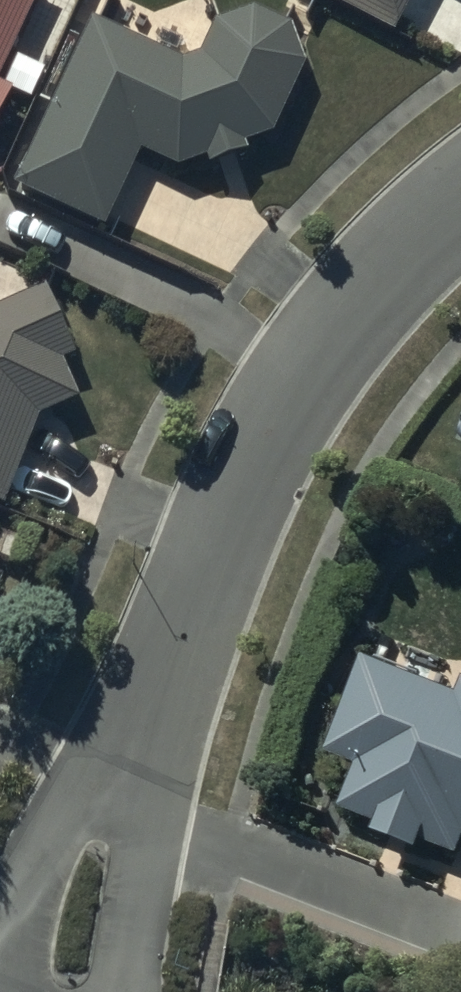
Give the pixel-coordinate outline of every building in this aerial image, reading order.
[(10,100),(29,109),(43,76),(11,61),(39,0),(0,0),(0,122),(10,100)] [(394,41),(417,0),(318,0),(394,41)] [(201,64),(182,71),(92,27),(15,197),(105,238),(140,160),(180,178),(206,168),(209,177),(247,164),(244,155),(272,145),(306,75),(289,37),(256,19),(215,32),(201,64)] [(37,426),(80,411),(64,372),(74,368),(45,298),(0,316),(0,511),(3,512),(37,426)] [(365,664),(328,761),(362,773),(345,819),(383,833),(378,846),(424,864),(429,851),(460,863),(460,701),(365,664)]
